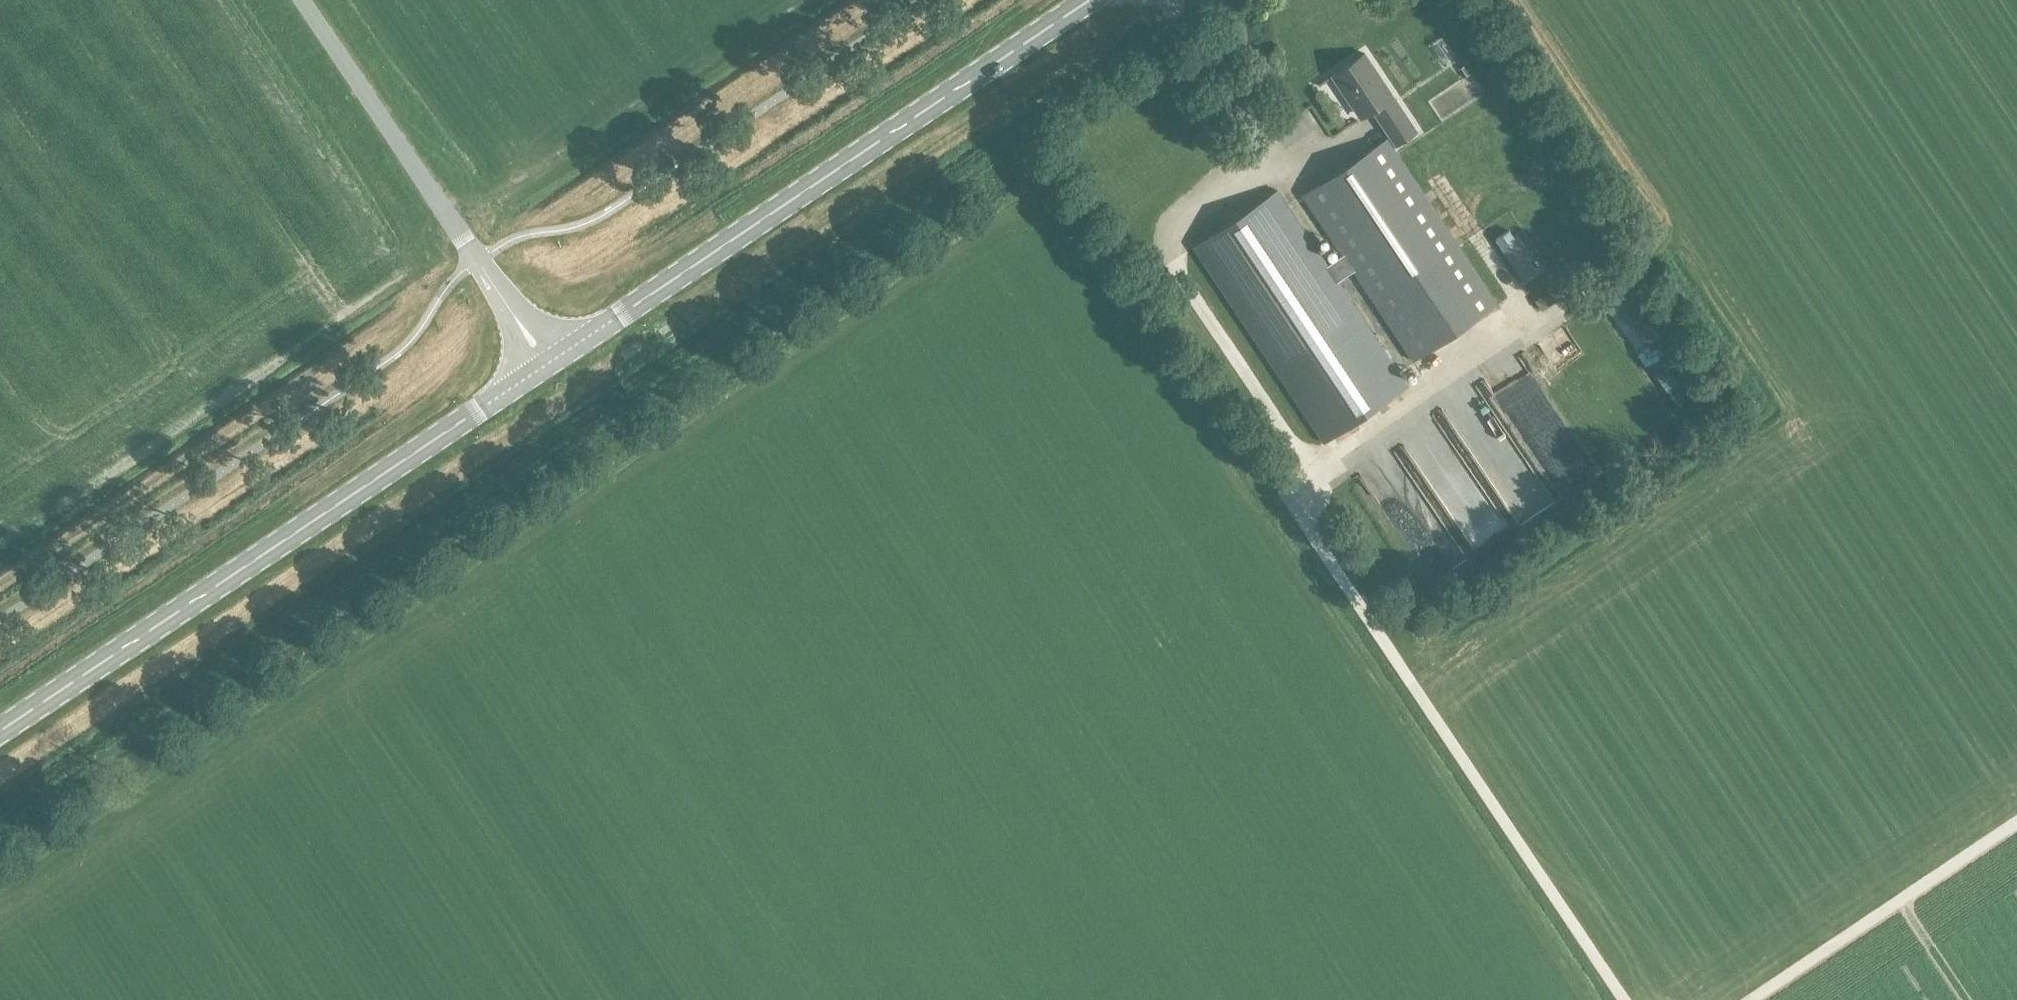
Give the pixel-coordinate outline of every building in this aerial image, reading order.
[(1375,77),(1360,55),(1331,75),(1342,92),(1345,90),(1363,116),(1372,110),(1389,137),(1395,145),(1416,131),(1378,75),(1375,77)] [(1173,70),(1161,77),(1169,90),(1181,82),(1173,70)] [(1392,147),(1395,145),(1389,137),(1302,195),(1342,255),(1327,265),(1277,190),(1193,247),(1323,442),(1407,385),(1337,280),(1352,270),(1412,360),(1497,303),(1392,147)] [(1535,270),(1509,230),(1495,239),(1522,279),(1535,270)] [(1390,468),(1373,479),(1380,491),(1398,481),(1390,468)] [(1473,501),(1462,512),(1483,534),(1494,523),(1473,501)]
